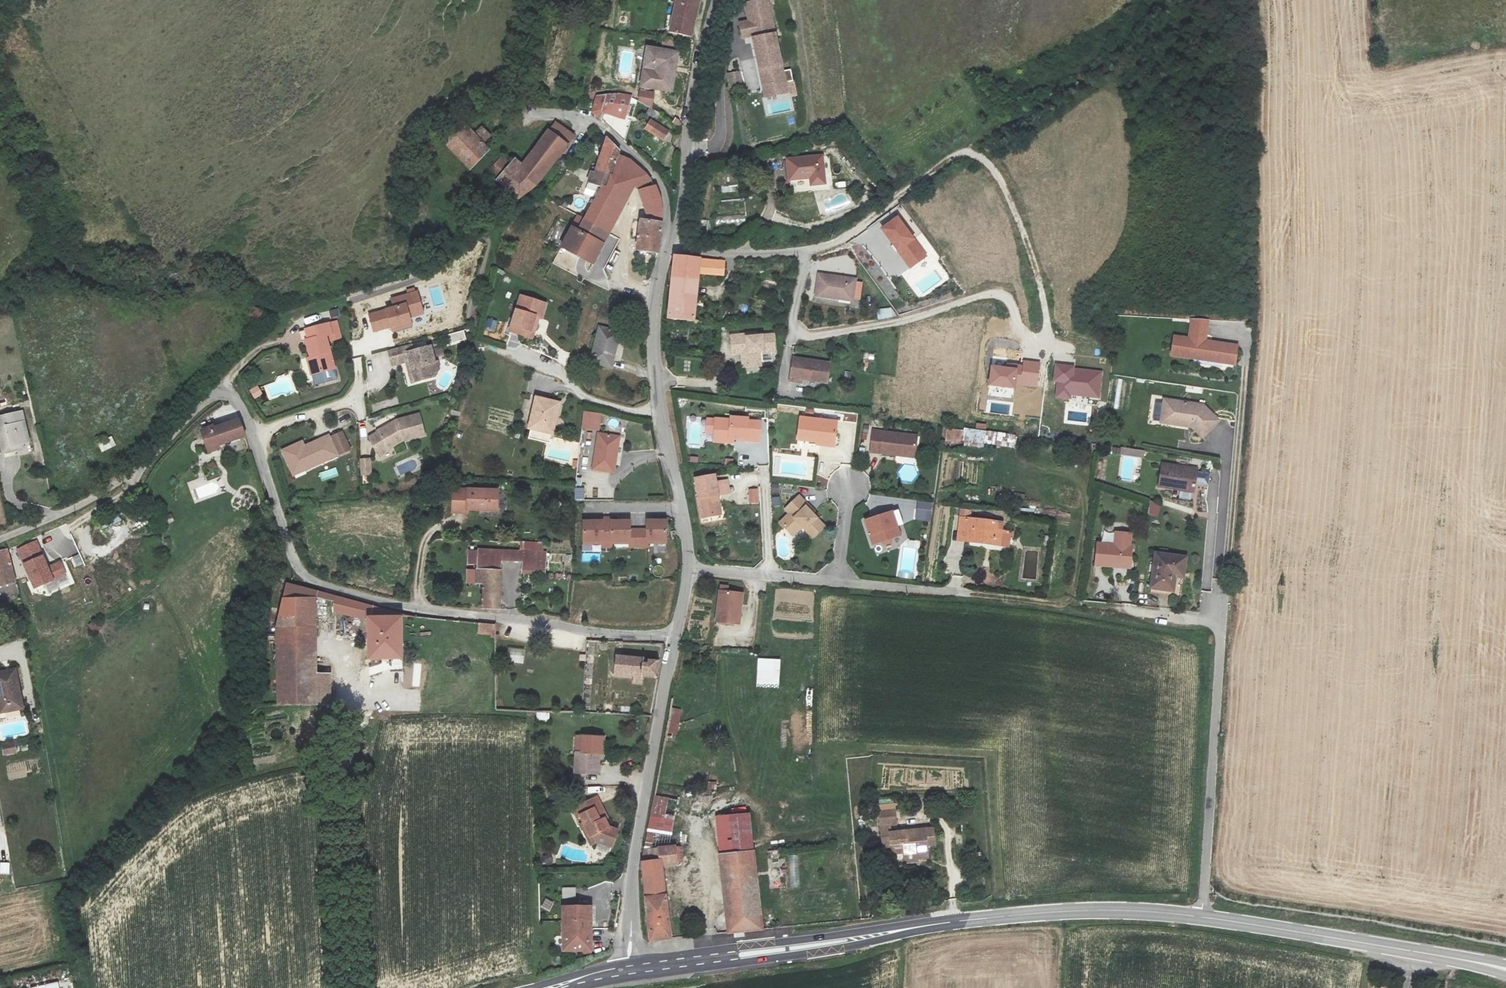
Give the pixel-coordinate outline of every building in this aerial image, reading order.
[(787,92),(788,96),(796,95),(791,70),(783,71),(769,0),(755,0),(746,2),(750,21),(741,23),(744,38),(752,36),(765,96),(787,92)] [(687,38),(693,7),(672,3),(663,33),(687,38)] [(678,51),(648,46),(640,88),(650,90),(651,87),(671,91),(678,51)] [(737,71),(728,73),(730,87),(740,84),(737,71)] [(624,117),(631,95),(619,94),(597,96),(592,111),(598,118),(604,113),(624,117)] [(473,123),(479,116),(473,110),(466,117),(473,123)] [(651,122),(645,131),(661,142),(667,133),(651,122)] [(488,155),(460,124),(439,141),(438,141),(468,174),(488,155)] [(560,156),(567,138),(553,128),(523,167),(505,156),(487,173),(518,205),(524,201),(536,191),(560,156)] [(606,139),(591,169),(607,175),(616,155),(618,150),(606,139)] [(822,154),(787,157),(789,177),(810,175),(810,183),(824,182),(822,154)] [(596,188),(585,209),(604,218),(624,179),(621,178),(626,158),(616,155),(607,175),(609,175),(601,190),(596,188)] [(621,178),(624,179),(630,184),(636,190),(644,220),(661,223),(663,211),(661,201),(658,193),(626,158),(621,178)] [(609,175),(607,175),(591,169),(584,183),(596,188),(601,190),(609,175)] [(604,218),(610,222),(630,184),(624,179),(604,218)] [(581,218),(581,220),(604,232),(610,222),(604,218),(585,209),(581,218)] [(715,226),(746,224),(745,214),(714,217),(715,226)] [(882,228),(910,267),(926,256),(898,217),(882,228)] [(661,223),(644,220),(638,219),(632,248),(655,252),(658,238),(661,223)] [(604,232),(581,220),(575,231),(599,243),(604,232)] [(589,264),(599,243),(575,231),(569,228),(559,248),(589,264)] [(663,321),(690,322),(694,273),(718,274),(719,261),(702,259),(668,259),(665,296),(663,321)] [(853,280),(817,276),(814,297),(850,301),(853,280)] [(406,290),(407,293),(390,298),(393,307),(370,314),(375,332),(391,327),(393,332),(413,326),(410,317),(424,313),(417,290),(415,291),(414,287),(406,290)] [(492,303),(501,305),(503,293),(495,291),(492,303)] [(531,317),(535,319),(537,319),(542,305),(517,297),(506,332),(524,338),(531,317)] [(877,320),(892,319),(891,308),(876,310),(877,320)] [(528,340),(535,319),(531,317),(524,338),(528,340)] [(1198,318),(1191,318),(1189,338),(1174,336),(1171,355),(1193,359),(1194,356),(1224,360),(1223,362),(1235,364),(1237,345),(1205,341),(1201,340),(1201,335),(1206,336),(1208,319),(1198,318)] [(495,331),(497,320),(486,319),(485,330),(495,331)] [(337,321),(304,330),(315,374),(334,368),(326,335),(330,334),(331,340),(341,338),(337,321)] [(600,328),(589,363),(610,368),(621,333),(600,328)] [(463,331),(445,336),(448,345),(466,340),(463,331)] [(757,365),(755,352),(771,350),(769,334),(752,336),(746,337),(745,334),(727,336),(729,355),(738,354),(739,368),(757,365)] [(412,382),(436,375),(440,368),(438,359),(435,360),(431,345),(404,352),(402,345),(388,349),(392,364),(406,360),(412,382)] [(827,364),(789,359),(786,380),(798,381),(799,376),(824,379),(827,364)] [(1015,387),(1015,385),(1036,387),(1039,362),(1024,361),(1024,365),(1007,363),(1007,367),(992,365),(990,384),(1015,387)] [(1070,398),(1070,394),(1099,397),(1102,372),(1072,369),(1073,365),(1056,364),(1054,380),(1058,380),(1056,396),(1070,398)] [(254,399),(263,394),(258,385),(249,390),(254,399)] [(1166,399),(1162,422),(1193,427),(1203,438),(1219,422),(1204,405),(1166,399)] [(533,400),(526,429),(548,435),(556,406),(533,400)] [(582,411),(580,429),(599,432),(601,414),(582,411)] [(795,438),(815,440),(815,436),(832,438),(834,420),(797,416),(795,438)] [(201,427),(209,452),(212,452),(220,449),(219,444),(242,435),(236,417),(212,425),(211,423),(201,427)] [(20,423),(18,418),(0,422),(0,461),(9,459),(8,453),(14,452),(17,461),(28,458),(20,423)] [(711,444),(726,444),(726,440),(731,441),(743,441),(744,419),(727,418),(727,420),(712,420),(711,444)] [(367,446),(377,464),(387,458),(386,456),(399,449),(421,443),(416,423),(394,429),(394,431),(390,434),(389,431),(375,439),(376,441),(367,446)] [(868,449),(897,452),(897,449),(912,451),(914,433),(870,428),(868,449)] [(1018,436),(964,428),(962,440),(1016,448),(1018,436)] [(283,450),(294,474),(348,450),(339,429),(305,445),(303,441),(283,450)] [(945,429),(945,441),(960,441),(960,429),(945,429)] [(596,435),(588,472),(611,476),(617,439),(596,435)] [(831,444),(832,438),(815,436),(815,440),(814,442),(831,444)] [(112,437),(98,443),(101,452),(116,446),(112,437)] [(1143,451),(1121,447),(1120,453),(1143,456),(1143,451)] [(361,476),(372,475),(371,457),(360,458),(361,476)] [(1193,490),(1194,483),(1207,485),(1209,474),(1196,472),(1197,468),(1163,462),(1159,484),(1193,490)] [(712,497),(716,497),(713,477),(694,481),(697,500),(696,500),(700,520),(716,517),(712,497)] [(770,493),(779,493),(778,484),(770,485),(770,493)] [(584,500),(585,487),(575,487),(575,500),(584,500)] [(758,488),(748,489),(748,504),(759,504),(758,488)] [(496,494),(450,493),(449,517),(466,518),(466,515),(496,516),(496,494)] [(799,495),(786,508),(790,512),(781,522),(792,534),(802,525),(812,536),(824,525),(808,508),(810,506),(799,495)] [(779,505),(779,497),(771,497),(772,506),(779,505)] [(929,521),(931,503),(917,501),(915,520),(929,521)] [(1146,515),(1157,517),(1160,505),(1150,503),(1146,515)] [(630,523),(655,523),(655,506),(630,506),(630,523)] [(971,510),(961,509),(958,540),(1008,546),(1010,531),(1001,530),(1002,522),(970,518),(971,510)] [(892,512),(883,515),(874,518),(865,520),(872,543),(880,541),(883,544),(889,542),(890,538),(899,536),(892,512)] [(598,526),(579,525),(579,544),(597,544),(597,548),(597,551),(607,551),(607,526),(607,522),(598,522),(598,526)] [(607,526),(607,551),(616,551),(616,548),(616,545),(624,545),(624,548),(633,548),(633,535),(626,535),(626,526),(607,526)] [(643,535),(633,535),(633,548),(642,549),(642,546),(661,546),(661,527),(643,527),(643,535)] [(1115,543),(1097,543),(1097,565),(1113,566),(1113,563),(1130,563),(1131,532),(1115,532),(1115,543)] [(18,550),(34,587),(67,573),(61,560),(48,565),(37,541),(18,550)] [(15,602),(14,597),(9,571),(7,571),(2,551),(0,552),(0,605),(15,602)] [(70,557),(75,569),(85,565),(80,553),(70,557)] [(498,567),(499,555),(476,554),(476,567),(498,567)] [(499,555),(498,567),(520,569),(519,581),(541,582),(542,557),(499,555)] [(1184,560),(1154,556),(1150,591),(1172,594),(1174,580),(1175,572),(1183,573),(1184,560)] [(476,567),(475,576),(498,578),(498,567),(476,567)] [(1183,573),(1175,572),(1174,580),(1182,581),(1183,573)] [(498,578),(475,576),(474,585),(481,586),(480,613),(496,614),(498,578)] [(317,702),(317,675),(315,597),(316,595),(318,591),(286,583),(277,628),(279,703),(317,702)] [(316,595),(336,601),(334,610),(369,620),(369,658),(404,658),(402,612),(337,596),(318,591),(316,595)] [(717,593),(714,623),(737,626),(740,596),(717,593)] [(477,631),(494,632),(494,623),(478,623),(477,631)] [(507,663),(523,664),(524,649),(508,648),(507,663)] [(759,659),(758,685),(779,686),(780,660),(759,659)] [(615,660),(613,677),(631,677),(632,682),(644,683),(644,678),(653,679),(654,667),(645,667),(644,663),(615,660)] [(0,671),(0,706),(1,711),(23,707),(16,673),(5,675),(4,670),(0,671)] [(331,675),(317,675),(317,702),(331,701),(331,675)] [(667,733),(677,734),(682,709),(672,707),(667,733)] [(536,720),(549,719),(549,711),(536,711),(536,720)] [(604,737),(577,736),(575,771),(597,773),(598,759),(602,759),(604,737)] [(14,741),(1,743),(3,756),(17,754),(14,741)] [(578,816),(580,815),(589,836),(586,837),(589,845),(595,842),(609,848),(616,832),(607,829),(604,820),(607,819),(597,797),(575,807),(578,816)] [(936,843),(934,827),(898,831),(895,811),(881,812),(885,849),(893,848),(893,853),(916,851),(917,858),(929,856),(927,844),(936,843)] [(720,855),(754,851),(750,813),(717,817),(720,855)] [(647,941),(674,938),(667,863),(684,861),(682,845),(645,846),(641,863),(647,941)] [(754,851),(720,855),(729,933),(761,929),(754,851)] [(789,887),(799,887),(797,855),(788,855),(789,887)] [(0,863),(0,873),(9,873),(9,863),(0,863)] [(562,888),(562,898),(575,899),(575,888),(562,888)] [(541,906),(549,911),(554,902),(546,897),(541,906)] [(564,906),(564,950),(589,950),(590,906),(564,906)]
